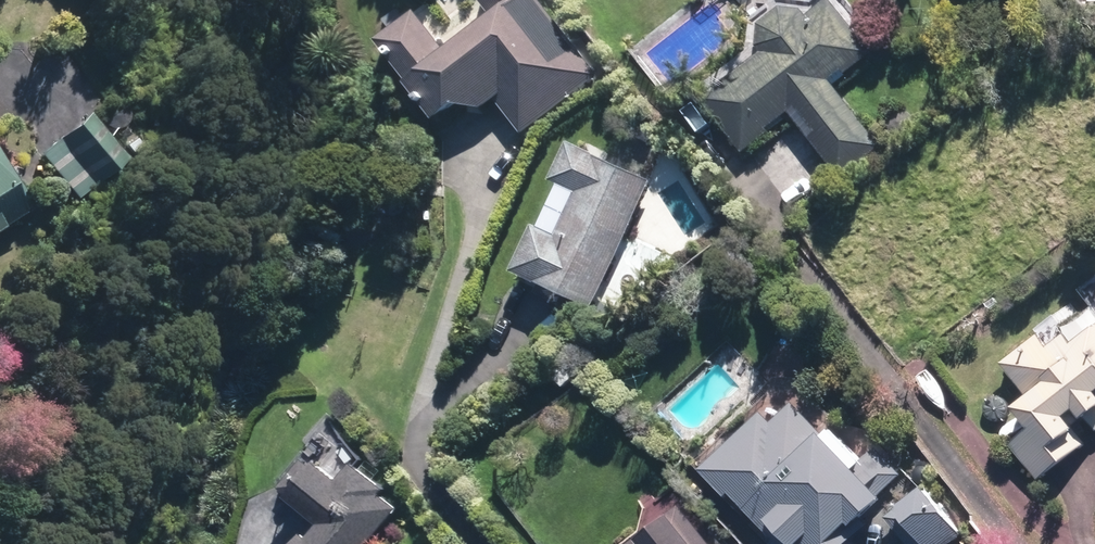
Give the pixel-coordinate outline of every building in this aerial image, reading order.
[(540,0),(479,0),(491,16),(444,50),(415,9),(403,18),(398,12),(384,21),(393,33),(379,43),(436,124),(458,108),(484,111),(497,101),(522,133),(598,73),(540,0)] [(762,55),(707,99),(747,150),(792,114),(841,176),(882,144),(837,86),(875,52),(829,1),(811,17),(809,15),(807,13),(805,12),(803,10),(801,9),(798,8),(796,7),(793,7),(790,7),(788,7),(785,7),(782,7),(780,8),(777,8),(775,9),(772,11),(770,12),(768,14),(766,15),(764,17),(763,20),(761,22),(760,24),(759,27),(758,29),(757,32),(757,34),(757,37),(757,40),(757,42),(758,45),(758,47),(759,50),(760,52),(762,55)] [(89,112),(37,153),(74,199),(126,158),(89,112)] [(597,311),(653,183),(572,147),(555,186),(581,197),(561,242),(538,232),(518,277),(597,311)] [(33,203),(0,156),(0,226),(33,203)] [(1014,410),(1032,433),(1015,446),(1041,479),(1086,443),(1078,433),(1088,425),(1094,433),(1094,304),(1087,294),(1000,362),(1029,398),(1014,410)] [(781,392),(697,471),(766,543),(858,543),(848,533),(905,479),(876,447),(853,469),(781,392)] [(399,511),(384,499),(389,493),(357,466),(340,486),(308,460),(280,495),(321,527),(310,541),(306,537),(300,543),(372,543),(399,511)] [(890,525),(905,543),(949,543),(961,534),(929,494),(890,525)] [(633,543),(700,543),(674,511),(633,543)]
